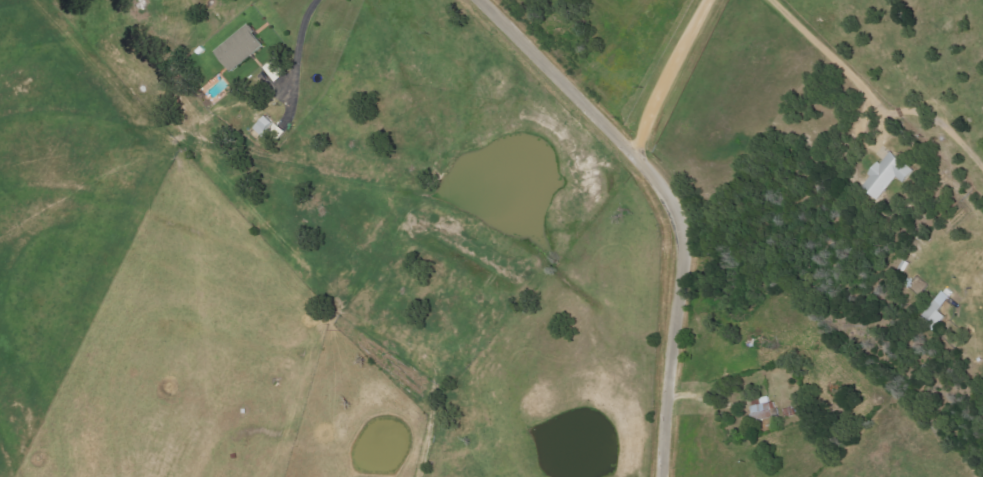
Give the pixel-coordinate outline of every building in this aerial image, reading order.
[(217,51),(233,73),(267,48),(252,26),(217,51)] [(266,68),(276,84),(288,76),(279,60),(266,68)] [(266,141),(271,136),(278,142),(286,133),(267,116),(254,130),(266,141)] [(905,184),(916,172),(894,151),(862,185),(877,201),(899,178),(905,184)] [(941,312),(952,298),(944,292),(921,320),(936,332),(948,318),(941,312)] [(757,423),(776,418),(770,397),(762,400),(763,405),(753,408),(757,423)]
